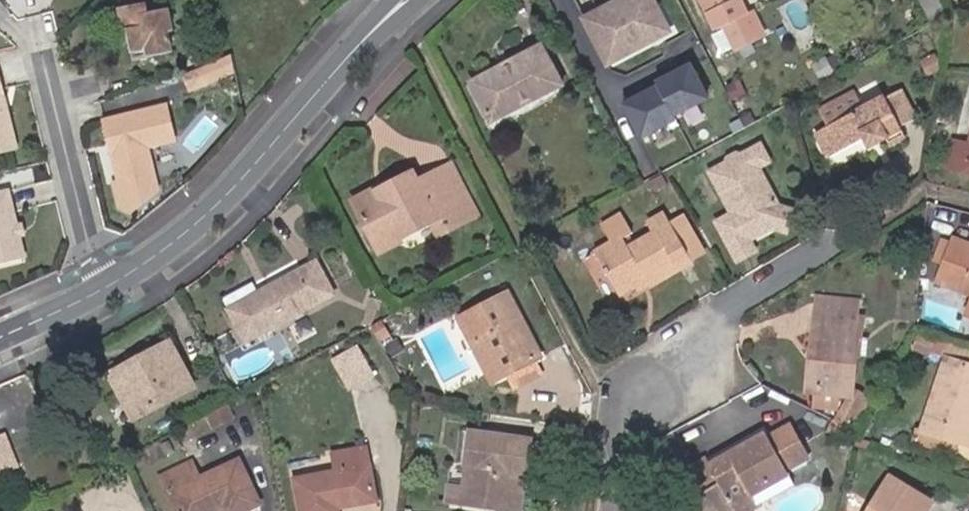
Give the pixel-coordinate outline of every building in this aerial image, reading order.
[(631,63),(627,56),(670,33),(653,0),(650,0),(609,22),(607,18),(591,26),(616,71),(631,63)] [(708,7),(711,12),(733,0),(720,0),(708,7)] [(711,12),(719,26),(723,24),(738,51),(777,29),(763,2),(758,5),(754,0),(733,0),(711,12)] [(924,10),(942,1),(941,0),(919,0),(924,10)] [(128,9),(134,50),(149,48),(150,54),(172,49),(169,28),(171,27),(168,6),(156,8),(155,5),(143,7),(128,9)] [(487,117),(541,91),(543,95),(563,86),(541,45),(468,82),(487,117)] [(149,48),(134,50),(135,56),(150,54),(149,48)] [(235,65),(232,49),(205,58),(210,74),(235,65)] [(631,135),(709,97),(690,59),(612,97),(631,135)] [(935,60),(923,65),(929,78),(940,72),(935,60)] [(18,141),(0,68),(0,146),(18,141)] [(882,131),(885,137),(888,144),(904,136),(898,125),(911,119),(898,92),(885,99),(883,95),(814,130),(827,155),(865,136),(866,139),(882,131)] [(166,98),(104,112),(118,174),(154,167),(148,141),(175,135),(166,98)] [(868,144),(885,137),(882,131),(866,139),(868,144)] [(968,144),(951,140),(946,166),(968,171),(968,143),(968,144)] [(714,223),(733,257),(750,248),(746,240),(744,235),(751,231),(758,233),(769,227),(775,207),(753,168),(765,161),(757,146),(737,156),(734,155),(725,160),(724,163),(707,173),(730,214),(714,223)] [(448,166),(435,173),(462,223),(475,216),(448,166)] [(412,174),(353,206),(378,251),(430,223),(441,217),(447,230),(462,223),(435,173),(416,183),(412,174)] [(0,188),(0,255),(26,249),(11,186),(0,188)] [(791,212),(775,207),(769,227),(785,232),(791,212)] [(646,221),(653,230),(669,222),(662,211),(646,221)] [(682,214),(669,222),(690,258),(702,251),(682,214)] [(441,217),(430,223),(437,236),(447,230),(441,217)] [(610,241),(592,251),(619,293),(638,283),(634,276),(642,273),(645,278),(648,283),(690,258),(669,222),(625,246),(622,241),(631,236),(622,218),(603,227),(610,241)] [(744,235),(746,240),(758,233),(751,231),(744,235)] [(946,240),(944,246),(935,268),(960,277),(962,273),(968,275),(968,249),(946,240)] [(927,264),(935,268),(944,246),(935,243),(927,264)] [(318,262),(230,308),(247,339),(335,293),(318,262)] [(935,268),(930,282),(955,291),(967,296),(968,292),(968,275),(962,273),(960,277),(935,268)] [(634,276),(638,283),(645,278),(642,273),(634,276)] [(225,298),(230,308),(259,293),(253,282),(225,298)] [(967,296),(960,315),(968,319),(968,292),(967,296)] [(479,338),(499,375),(506,371),(530,358),(537,355),(505,293),(457,318),(471,343),(479,338)] [(812,318),(838,320),(839,298),(814,296),(812,318)] [(852,299),(839,298),(838,320),(850,321),(852,299)] [(377,303),(370,302),(364,325),(372,327),(377,303)] [(849,389),(852,352),(847,352),(848,337),(857,337),(858,321),(850,321),(838,320),(812,318),(810,351),(813,352),(811,368),(808,367),(806,386),(849,389)] [(847,352),(852,352),(856,352),(863,353),(864,338),(857,337),(848,337),(847,352)] [(491,379),(499,375),(479,338),(471,343),(491,379)] [(361,339),(336,358),(360,390),(385,372),(361,339)] [(942,339),(937,354),(946,356),(968,364),(968,348),(942,339)] [(398,344),(388,350),(394,360),(404,355),(398,344)] [(143,369),(115,385),(134,421),(191,391),(167,346),(139,360),(143,369)] [(946,356),(923,428),(957,440),(968,444),(968,364),(946,356)] [(530,358),(506,371),(514,386),(538,373),(530,358)] [(139,360),(111,376),(115,385),(143,369),(139,360)] [(834,418),(852,427),(867,400),(855,393),(848,406),(842,403),(834,418)] [(748,491),(743,482),(761,472),(766,481),(786,470),(785,468),(806,456),(787,422),(766,434),(764,429),(740,442),(743,447),(728,456),(725,450),(705,461),(701,453),(685,462),(701,488),(715,480),(732,510),(737,510),(754,502),(748,491)] [(957,440),(923,428),(918,442),(953,454),(957,440)] [(463,468),(459,501),(521,510),(524,491),(518,490),(519,484),(525,485),(529,485),(530,476),(527,475),(532,440),(468,431),(463,468)] [(16,463),(5,434),(0,435),(0,470),(16,463)] [(341,502),(381,493),(371,442),(339,449),(341,465),(300,472),(306,510),(342,510),(341,502)] [(740,442),(725,450),(728,456),(743,447),(740,442)] [(721,443),(701,453),(705,461),(725,450),(721,443)] [(224,504),(226,510),(233,510),(262,498),(242,454),(203,472),(194,457),(166,471),(186,510),(209,510),(224,504)] [(442,498),(459,501),(463,468),(448,465),(442,498)] [(743,482),(748,491),(766,481),(761,472),(743,482)] [(930,502),(889,477),(869,510),(925,510),(930,502)] [(701,488),(720,510),(732,510),(715,480),(701,488)]
